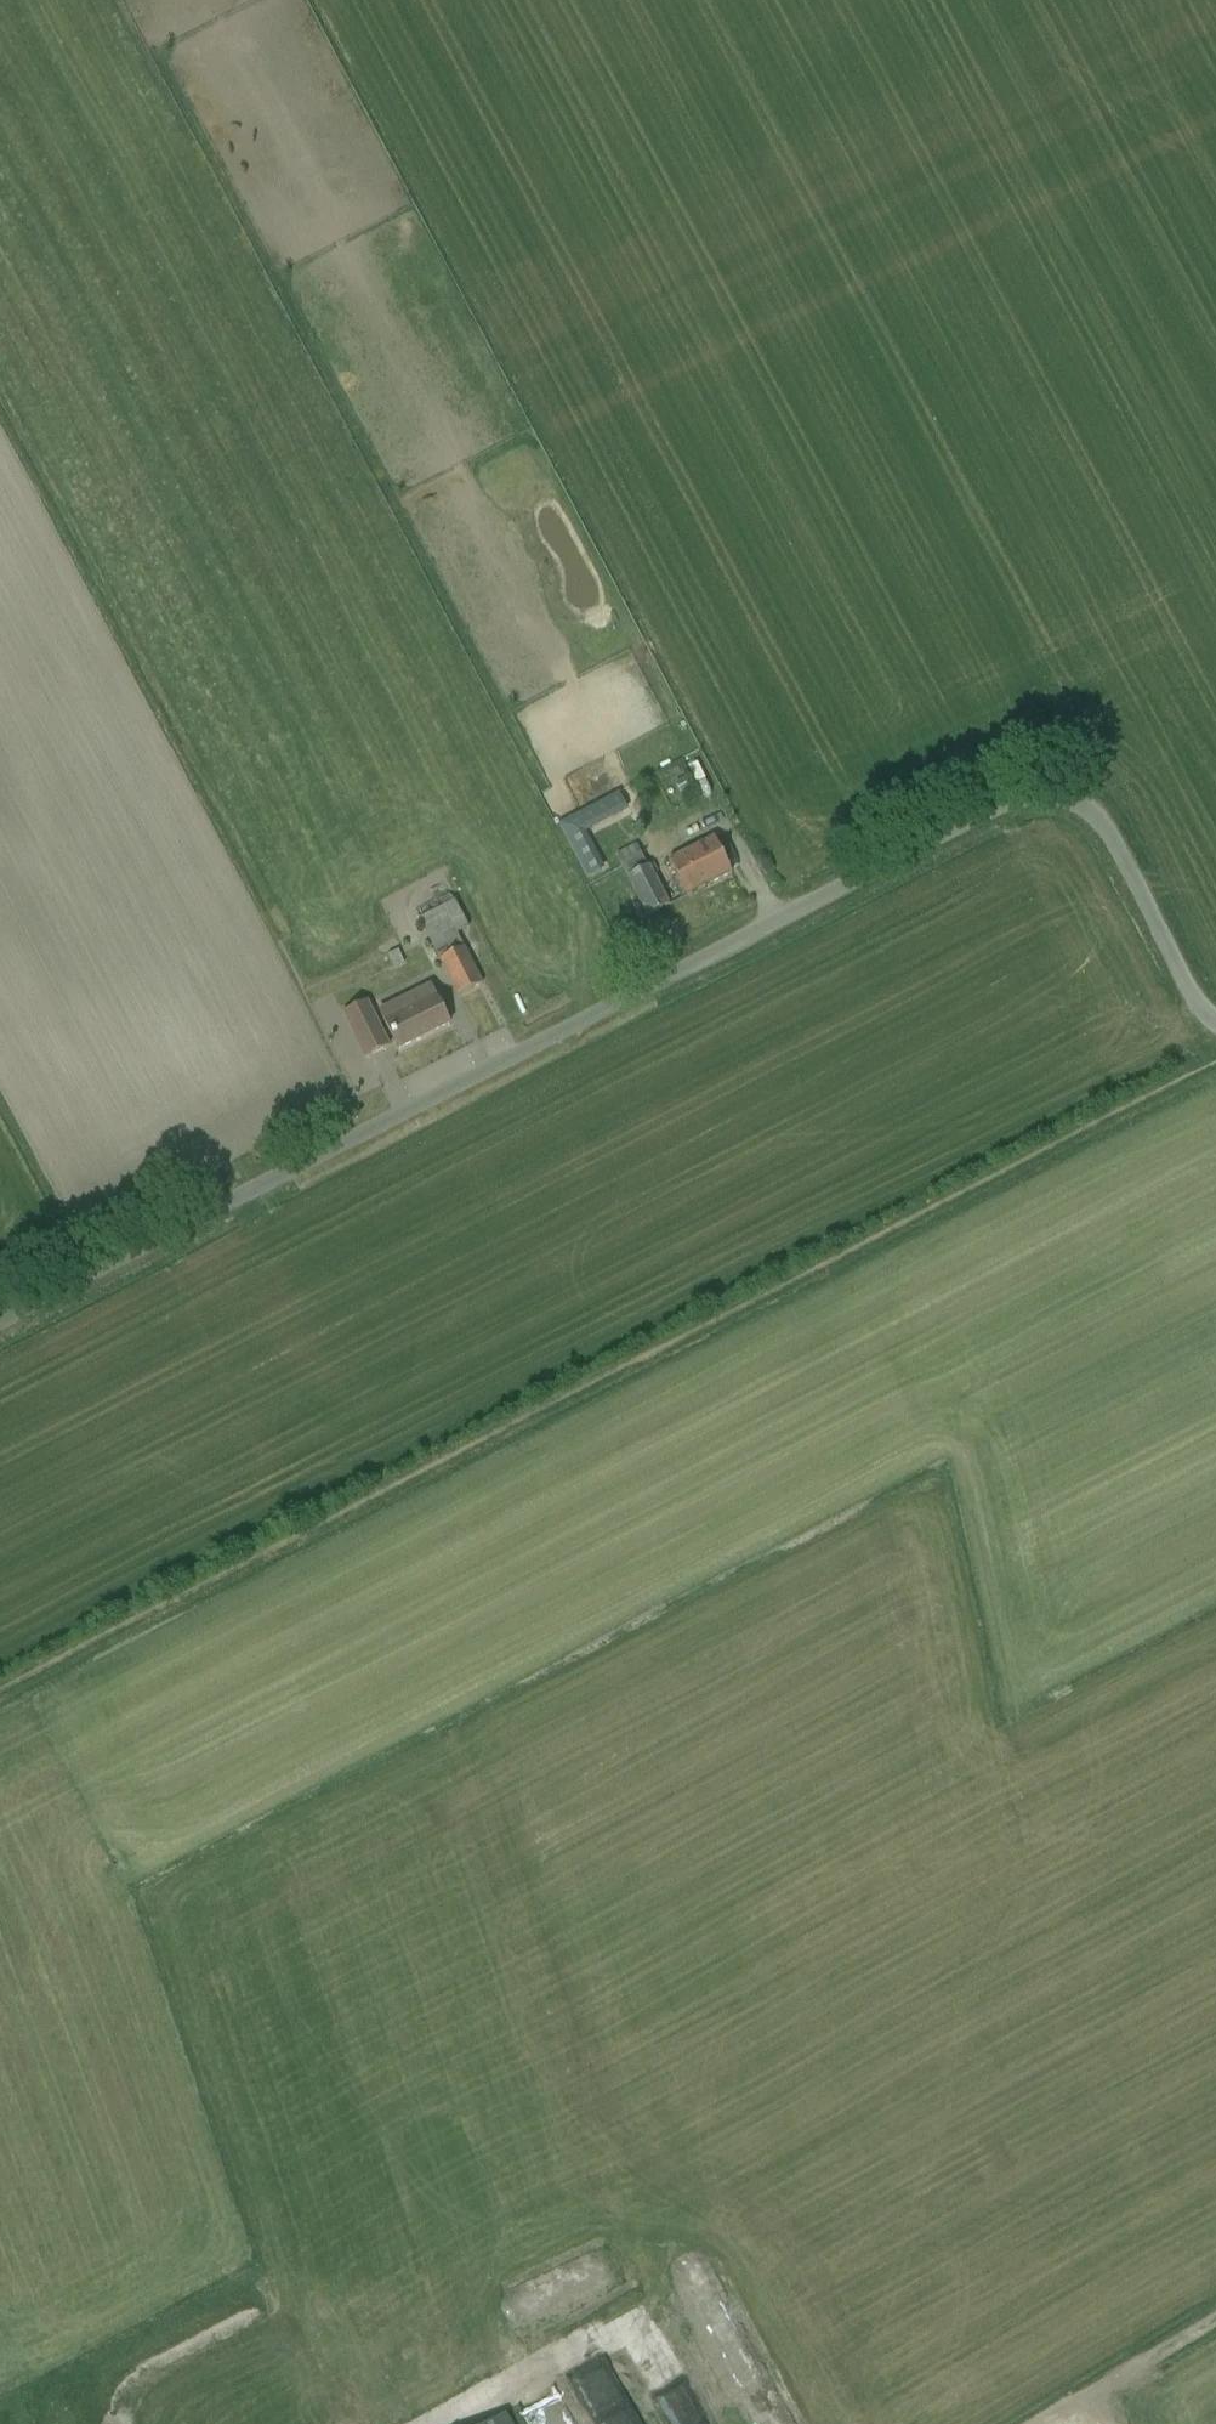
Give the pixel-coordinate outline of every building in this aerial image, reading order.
[(620,792),(560,825),(588,879),(602,872),(581,831),(628,806),(620,792)] [(714,837),(669,860),(687,896),(732,872),(714,837)] [(642,853),(621,863),(648,916),(670,905),(650,865),(648,866),(642,853)] [(452,902),(420,918),(459,996),(483,984),(464,947),(473,943),(452,902)] [(433,991),(383,1016),(402,1055),(453,1030),(433,991)] [(370,1008),(346,1020),(368,1063),(392,1051),(370,1008)] [(687,2423),(718,2423),(681,2344),(655,2356),(687,2423)] [(587,2405),(549,2423),(596,2423),(587,2405)] [(640,2406),(614,2420),(616,2423),(650,2423),(640,2406)] [(481,2423),(510,2423),(503,2412),(481,2423)]
